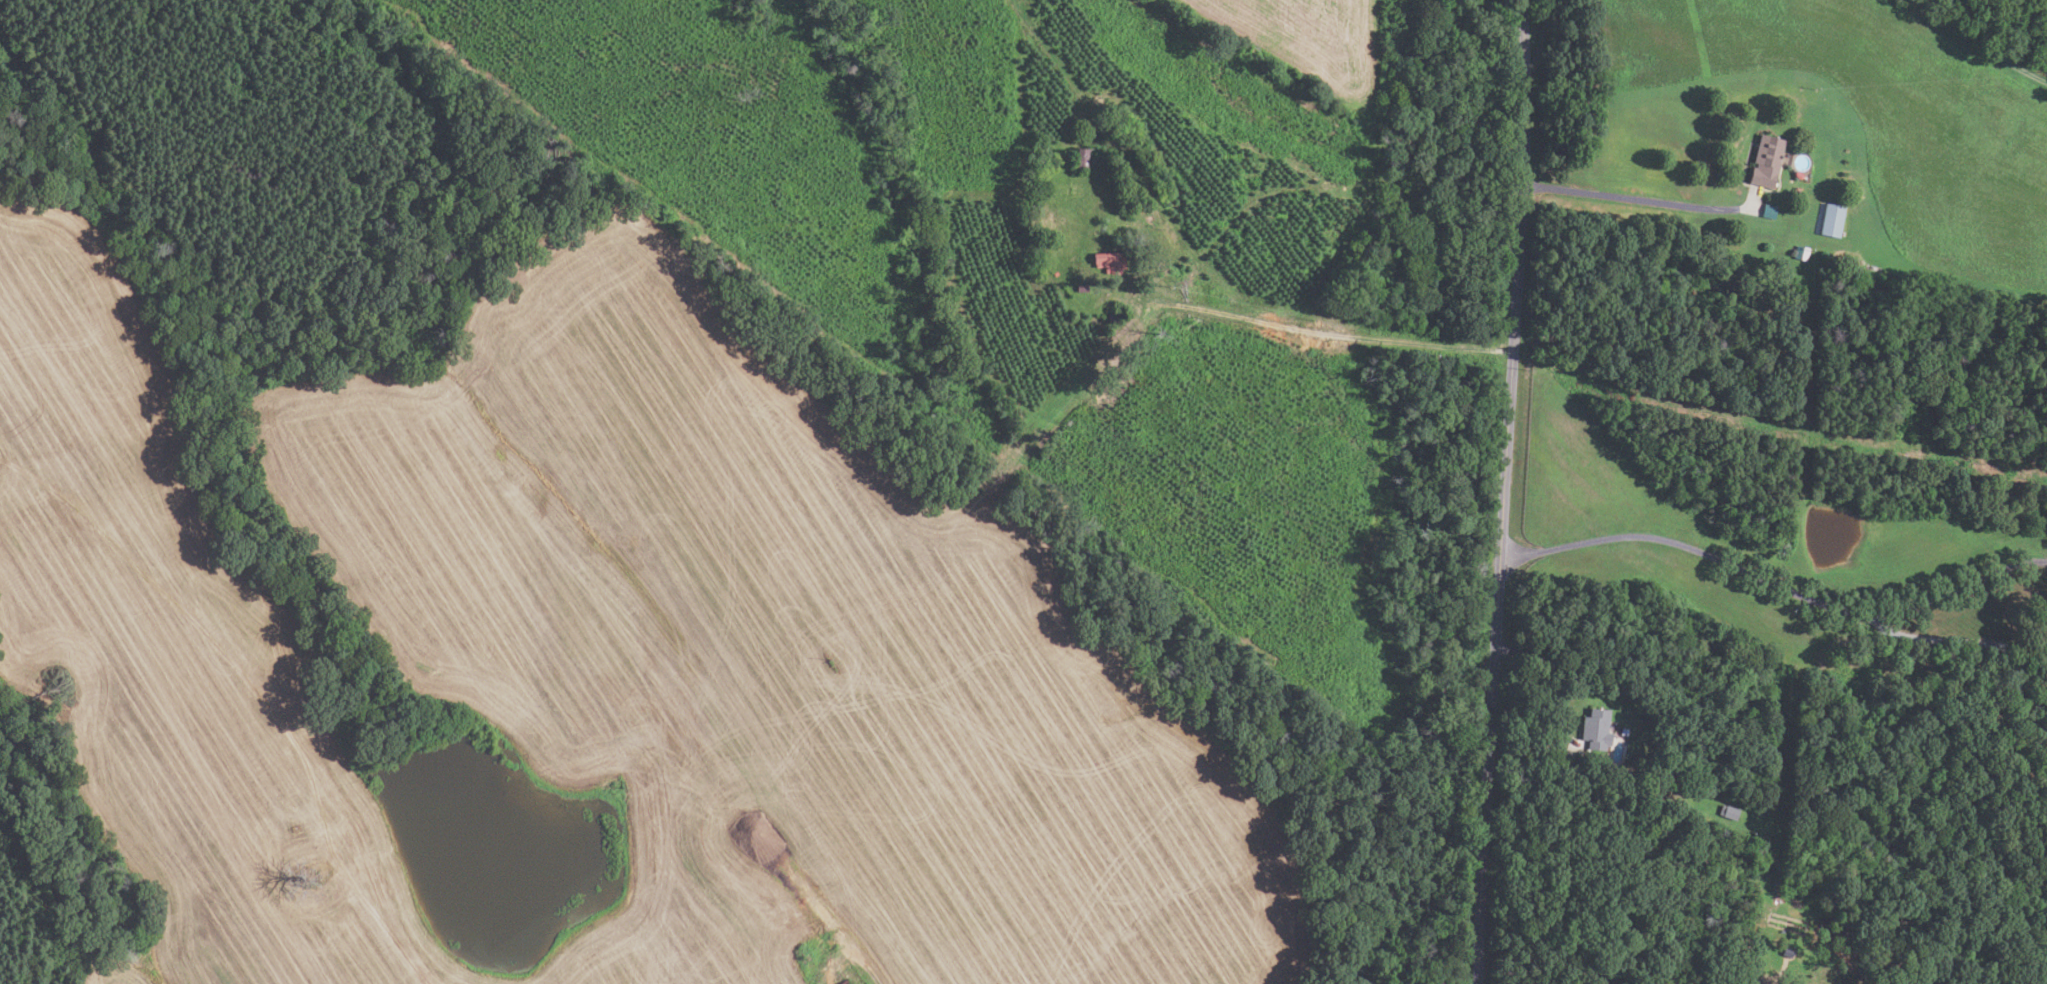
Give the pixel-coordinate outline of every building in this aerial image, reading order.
[(1771,188),(1748,181),(1752,166),(1755,167),(1756,162),(1753,162),(1760,133),(1784,139),(1771,188)] [(1083,147),(1072,148),(1073,167),(1084,167),(1083,147)] [(1820,233),(1825,202),(1844,206),(1839,236),(1820,233)] [(1774,219),(1761,216),(1764,203),(1777,206),(1774,219)] [(1806,260),(1793,257),(1796,244),(1809,248),(1806,260)] [(1120,272),(1105,273),(1104,267),(1095,268),(1094,253),(1119,251),(1119,256),(1123,256),(1124,267),(1120,268),(1120,272)] [(1088,291),(1077,292),(1076,284),(1087,283),(1088,291)] [(1605,750),(1588,749),(1588,740),(1580,739),(1582,716),(1589,717),(1590,708),(1609,710),(1607,732),(1612,733),(1610,745),(1606,745),(1605,750)] [(1736,820),(1718,814),(1721,804),(1739,809),(1736,820)] [(1686,816),(1689,810),(1682,806),(1678,812),(1686,816)]
